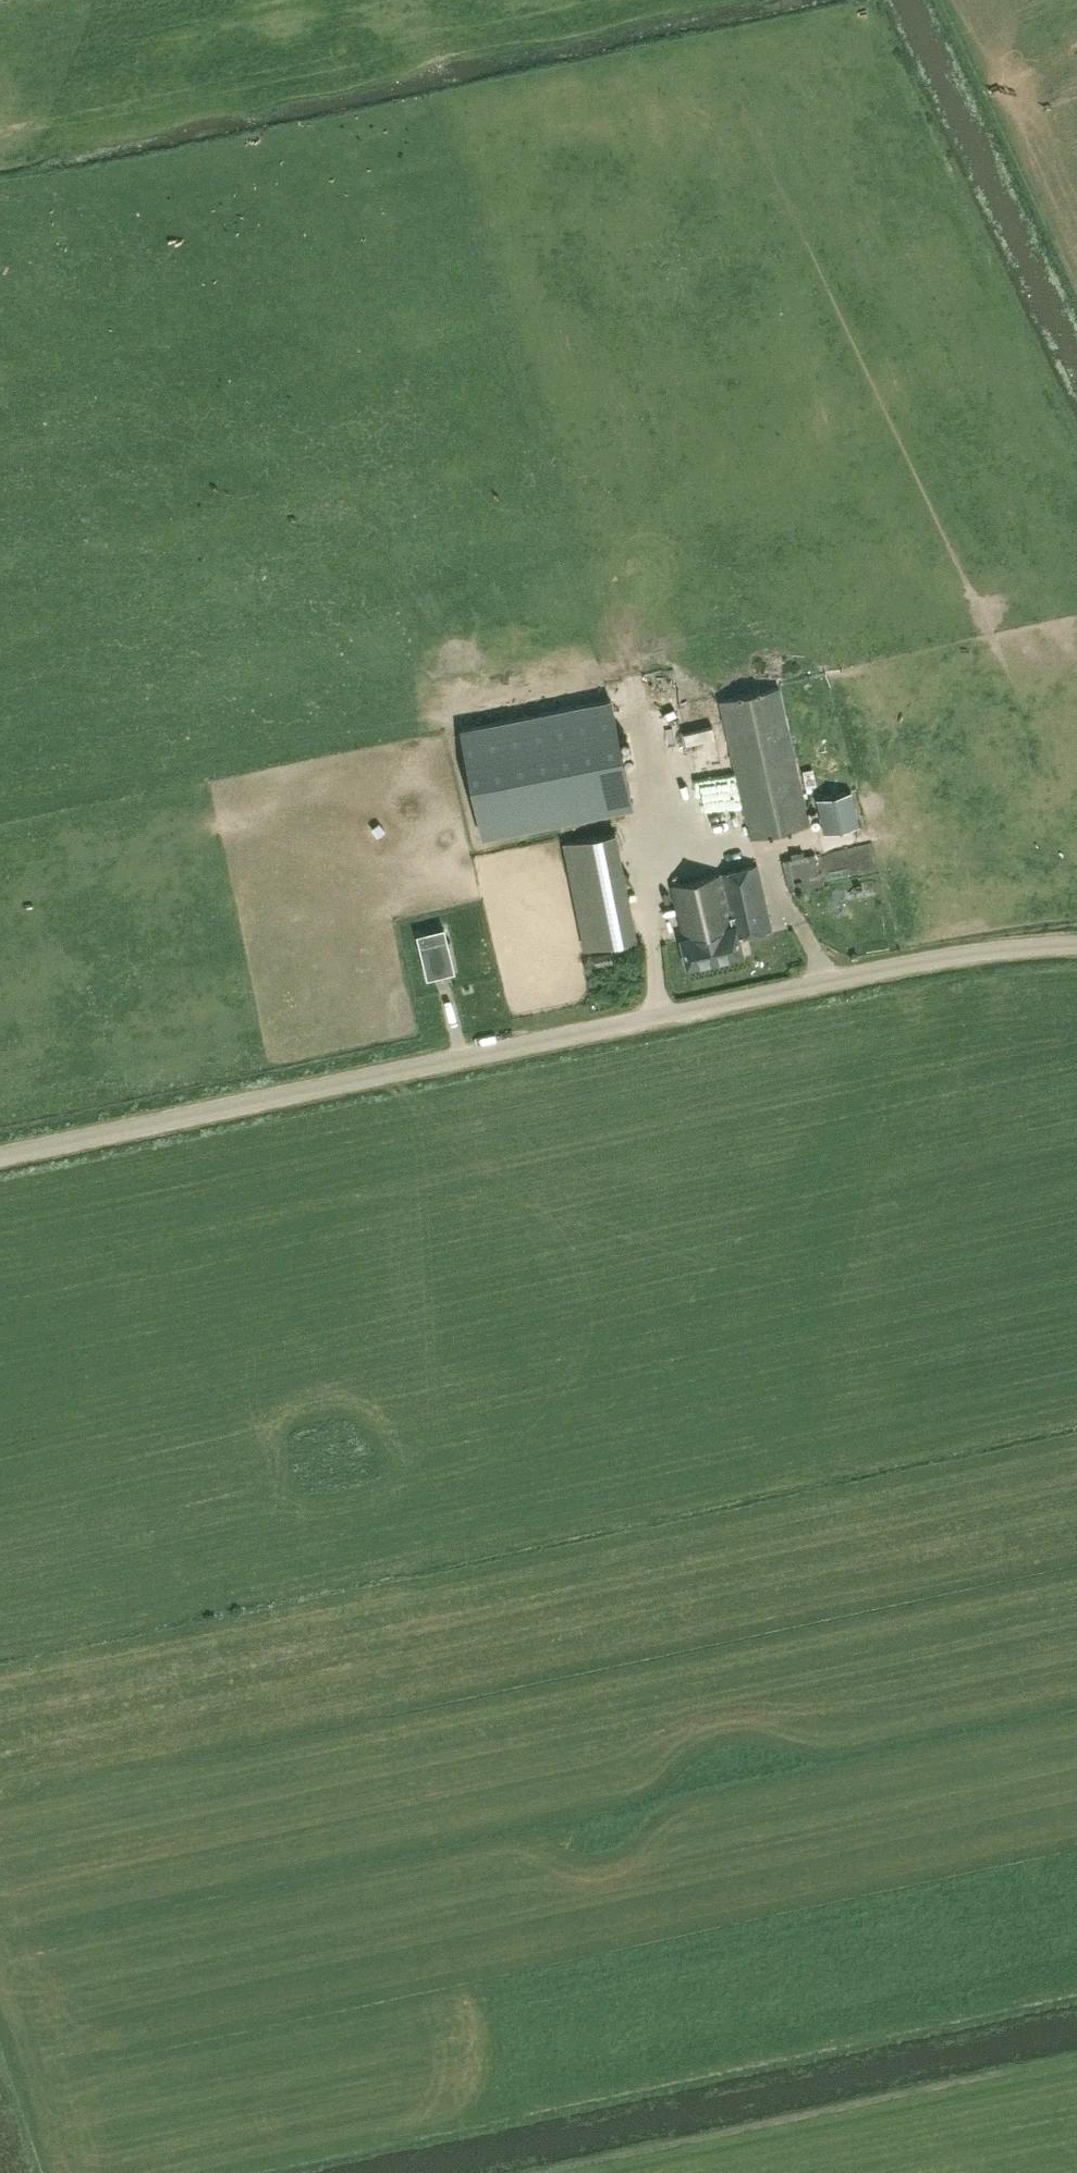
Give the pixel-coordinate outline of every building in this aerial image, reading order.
[(721,701),(751,836),(810,823),(779,688),(721,701)] [(483,835),(633,805),(611,699),(462,728),(483,835)] [(723,721),(706,726),(712,744),(729,739),(723,721)] [(661,729),(644,730),(645,745),(662,745),(661,729)] [(818,798),(825,831),(859,824),(852,791),(818,798)] [(655,806),(656,818),(675,817),(674,805),(655,806)] [(637,937),(616,831),(565,841),(586,947),(637,937)] [(783,859),(789,890),(794,889),(822,883),(815,853),(783,859)] [(772,927),(757,864),(672,884),(684,939),(682,939),(688,965),(744,951),(740,934),(772,927)] [(429,975),(454,969),(444,928),(418,934),(429,975)]
